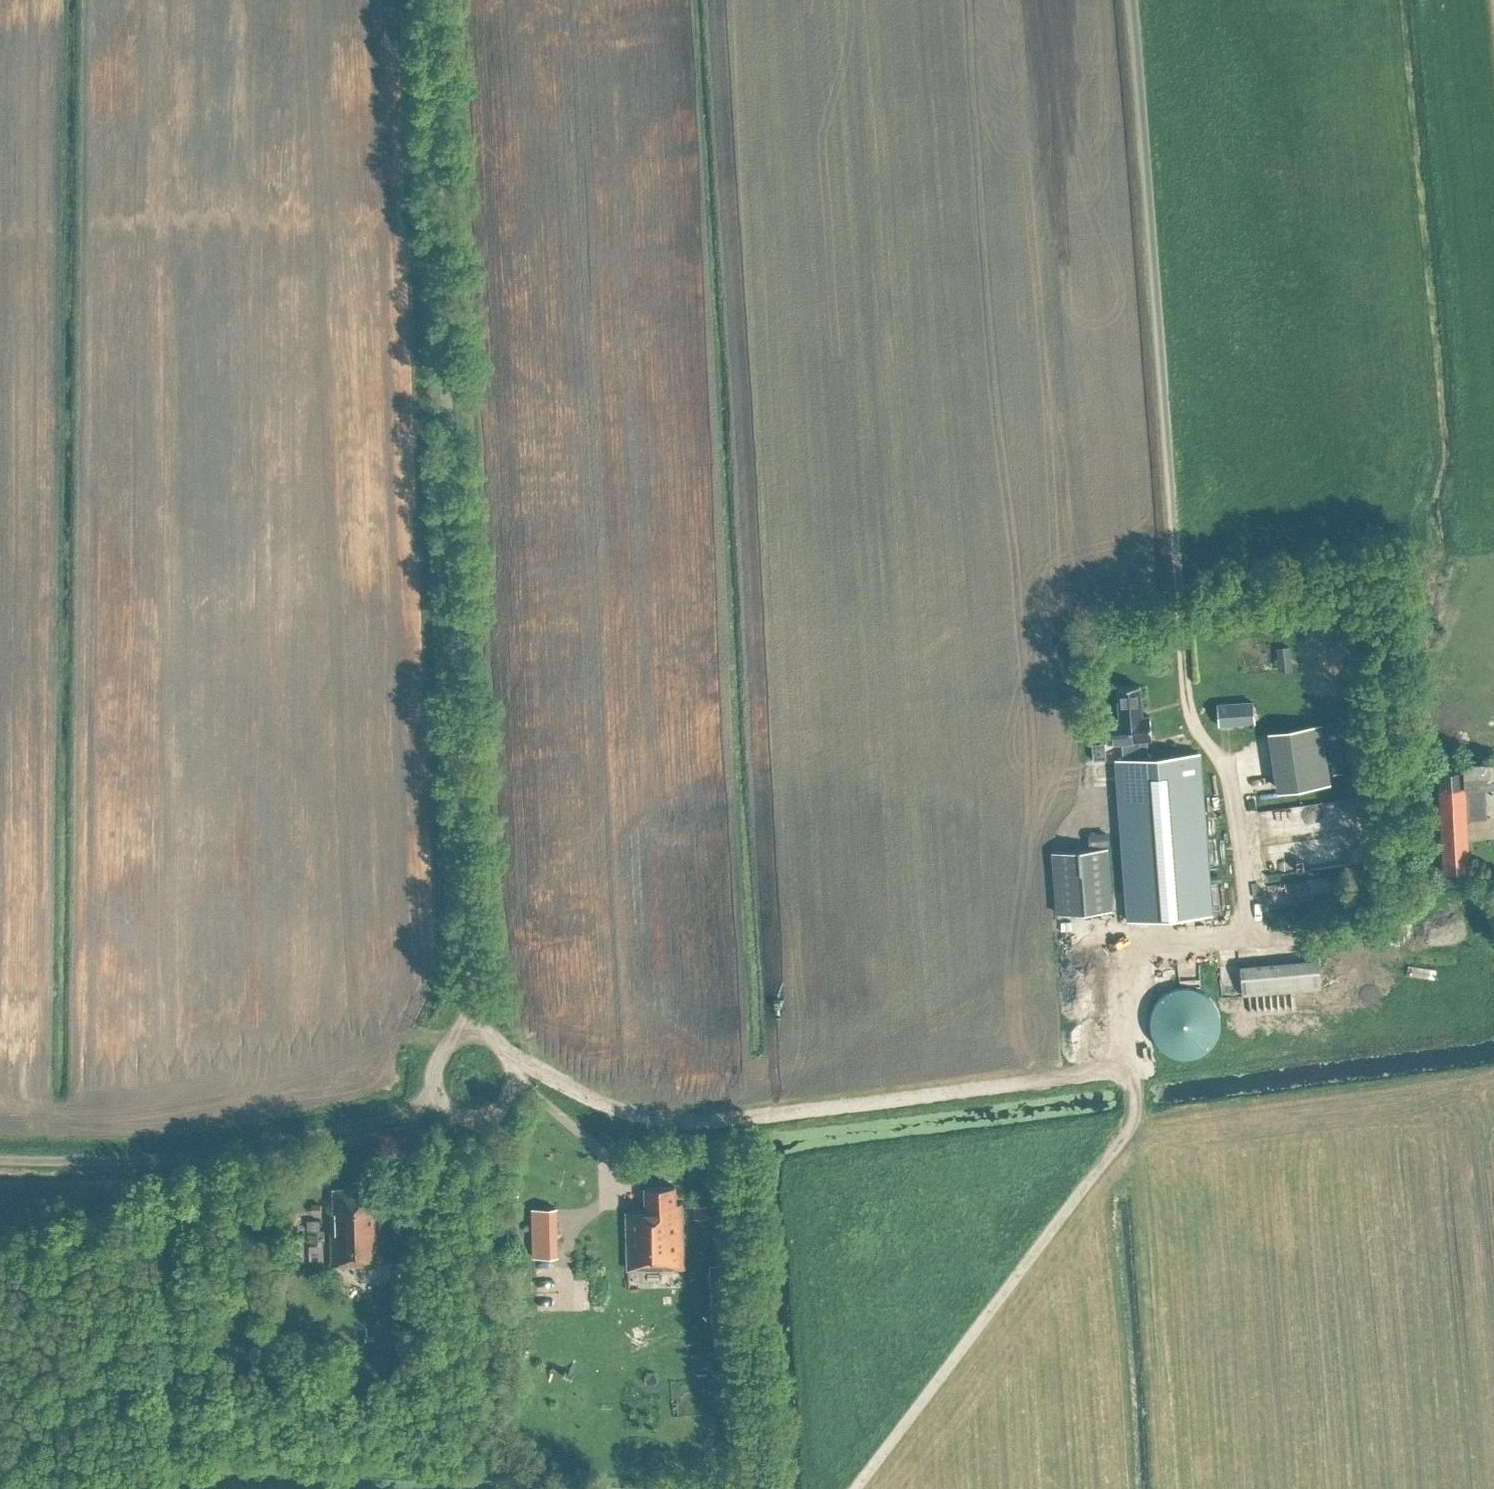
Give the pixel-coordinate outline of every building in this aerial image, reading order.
[(1290,645),(1276,647),(1279,671),(1293,669),(1290,645)] [(1141,714),(1139,683),(1117,685),(1119,716),(1105,717),(1107,739),(1126,738),(1127,756),(1116,757),(1129,918),(1210,911),(1197,750),(1148,754),(1146,736),(1151,736),(1149,714),(1141,714)] [(1218,722),(1254,720),(1252,700),(1216,703),(1218,722)] [(1343,770),(1336,721),(1324,723),(1331,771),(1343,770)] [(1332,784),(1322,724),(1269,732),(1279,792),(1332,784)] [(1485,786),(1493,785),(1493,761),(1463,762),(1463,768),(1465,787),(1485,786)] [(1468,868),(1465,819),(1462,768),(1437,770),(1443,870),(1468,868)] [(1486,818),(1485,786),(1465,787),(1463,768),(1462,768),(1465,819),(1486,818)] [(1296,812),(1298,828),(1358,821),(1355,794),(1305,799),(1306,810),(1296,812)] [(1057,911),(1111,907),(1106,845),(1052,850),(1057,911)] [(1319,956),(1241,963),(1244,993),(1322,985),(1319,956)] [(1219,1028),(1220,1022),(1220,1015),(1218,1009),(1215,1002),(1211,996),(1206,991),(1199,988),(1194,986),(1188,985),(1182,985),(1176,986),(1170,988),(1164,992),(1158,997),(1155,1002),(1151,1008),(1150,1014),(1149,1022),(1150,1028),(1152,1034),(1156,1039),(1159,1044),(1165,1050),(1171,1053),(1177,1055),(1184,1055),(1190,1055),(1196,1054),(1201,1051),(1207,1048),(1211,1044),(1214,1039),(1217,1034),(1219,1028)] [(675,1202),(674,1184),(645,1185),(646,1209),(626,1210),(627,1267),(683,1265),(681,1210),(680,1201),(675,1202)] [(378,1208),(377,1185),(333,1186),(333,1209),(330,1209),(331,1263),(383,1262),(381,1207),(378,1208)] [(311,1212),(321,1211),(321,1202),(311,1202),(311,1212)] [(693,1217),(707,1216),(706,1203),(693,1204),(693,1217)] [(562,1254),(561,1231),(535,1231),(536,1255),(562,1254)] [(292,1262),(304,1262),(302,1232),(290,1233),(292,1262)] [(391,1282),(406,1282),(406,1257),(391,1257),(391,1282)]
